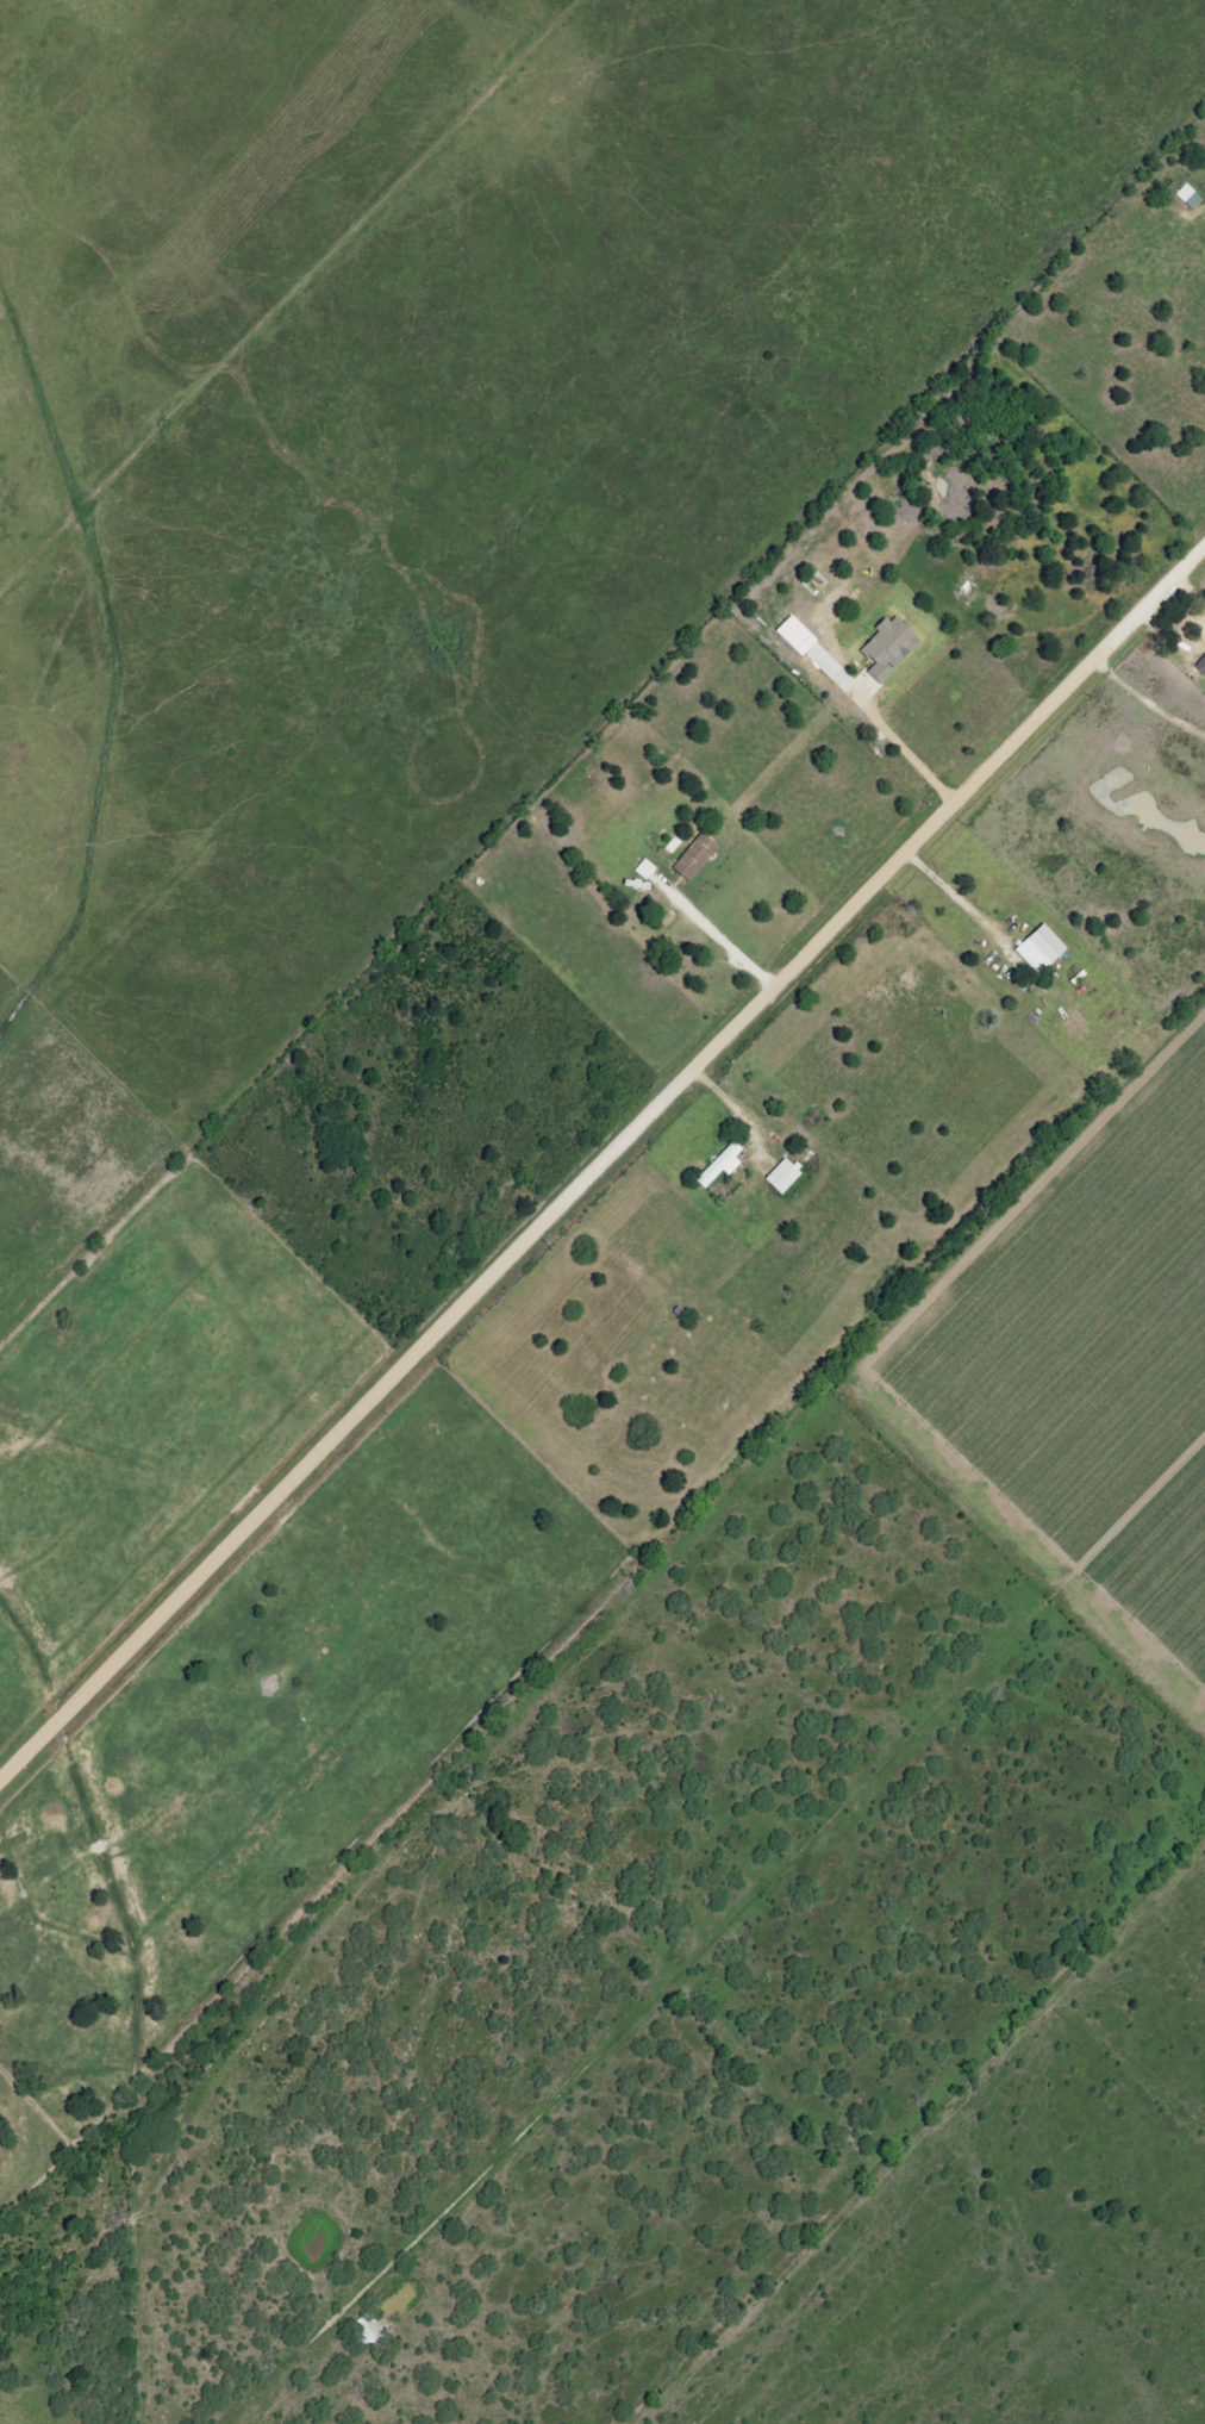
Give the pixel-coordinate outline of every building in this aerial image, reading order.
[(800,656),(815,640),(788,615),(773,631),(800,656)] [(919,641),(894,617),(889,623),(882,617),(873,627),(877,631),(858,651),(872,665),(865,672),(878,684),(919,641)] [(671,868),(687,883),(718,849),(701,833),(671,868)] [(634,871),(647,881),(656,868),(643,859),(634,871)] [(1036,975),(1064,949),(1041,924),(1013,950),(1036,975)] [(739,1164),(734,1159),(742,1151),(733,1142),(693,1180),(703,1190),(723,1171),(727,1175),(739,1164)] [(779,1196),(803,1172),(795,1164),(792,1167),(783,1159),(763,1180),(779,1196)]
